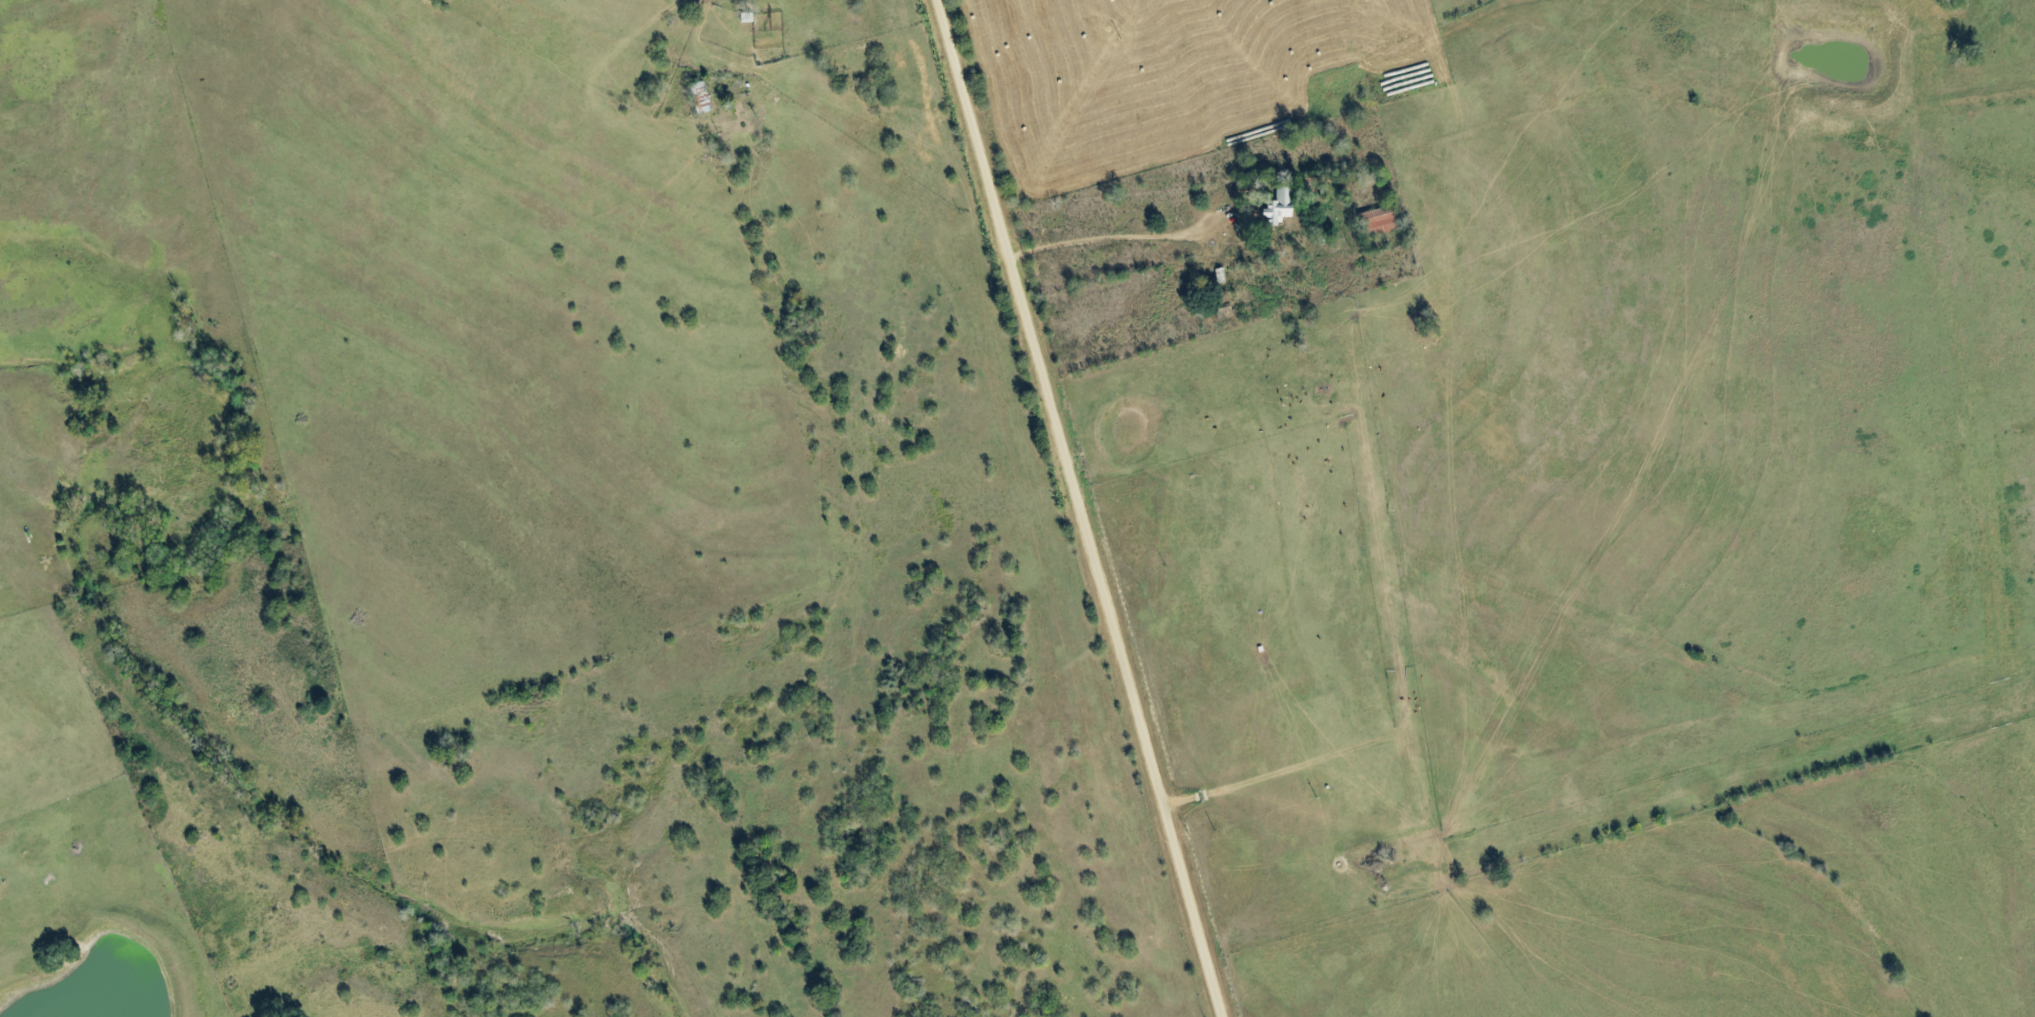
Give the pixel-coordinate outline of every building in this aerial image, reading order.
[(1268,200),(1268,208),(1267,208),(1268,226),(1282,225),(1282,217),(1294,216),(1293,185),(1277,186),(1277,200),(1268,200)]
